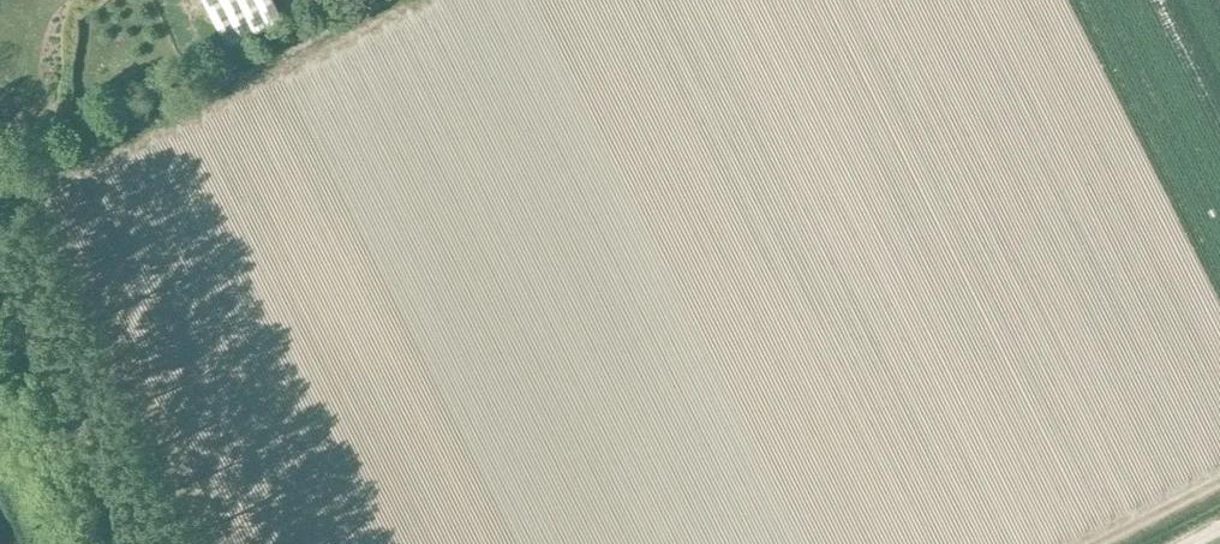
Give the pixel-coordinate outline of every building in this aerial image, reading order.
[(228,48),(283,20),(273,0),(204,0),(228,48)]
